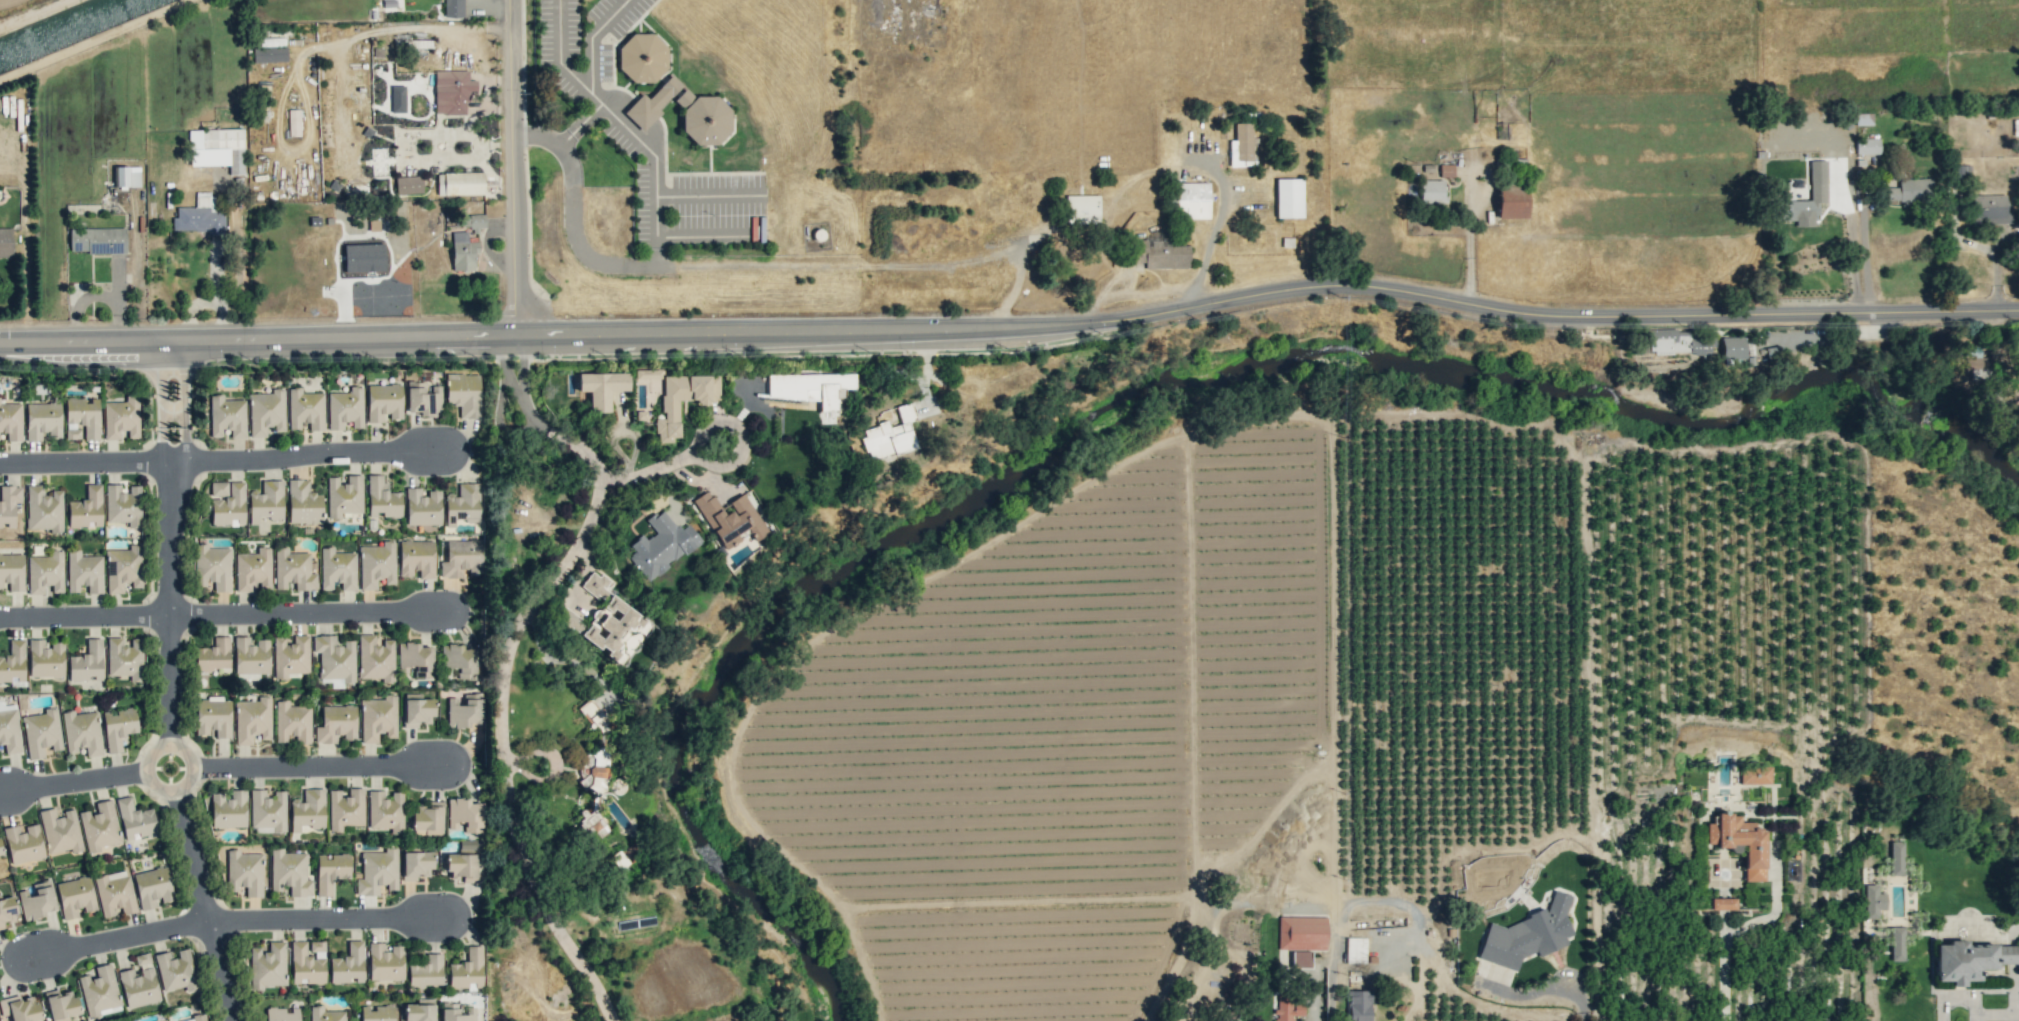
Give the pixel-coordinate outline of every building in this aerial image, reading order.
[(463,17),(463,0),(444,0),(444,17),(463,17)] [(666,37),(621,36),(620,79),(665,80),(666,37)] [(253,63),(286,61),(285,38),(258,39),(258,46),(253,47),(253,63)] [(435,114),(468,114),(467,91),(477,91),(476,80),(469,80),(469,70),(435,70),(435,114)] [(694,96),(671,74),(648,99),(642,93),(623,112),(643,131),(660,114),(660,108),(670,98),(680,107),(681,107),(682,131),(696,145),(716,144),(731,130),(730,110),(715,96),(694,96)] [(391,113),(405,112),(405,86),(391,86),(391,113)] [(287,110),(288,136),(300,136),(299,110),(287,110)] [(1855,125),(1872,125),(1872,113),(1855,114),(1855,125)] [(1229,167),(1244,167),(1244,161),(1253,161),(1253,137),(1252,137),(1252,123),(1235,123),(1235,140),(1229,141),(1229,167)] [(242,128),(188,130),(189,166),(228,165),(229,175),(244,174),(242,128)] [(1856,154),(1880,154),(1879,138),(1855,138),(1856,154)] [(387,148),(371,148),(372,176),(387,176),(387,148)] [(1810,199),(1777,199),(1777,220),(1797,220),(1797,226),(1817,226),(1817,202),(1826,202),(1826,160),(1810,160),(1810,199)] [(1454,165),(1440,165),(1439,177),(1453,177),(1454,165)] [(1970,165),(1955,165),(1955,181),(1971,181),(1970,165)] [(139,166),(115,167),(116,187),(140,186),(139,166)] [(483,172),(437,173),(437,195),(484,194),(483,172)] [(423,193),(422,176),(395,177),(396,194),(423,193)] [(1302,178),(1276,179),(1277,218),(1303,217),(1302,178)] [(1899,179),(1899,187),(1888,187),(1888,201),(1932,200),(1932,178),(1899,179)] [(1420,180),(1421,202),(1444,201),(1443,179),(1420,180)] [(1209,182),(1175,183),(1176,218),(1209,218),(1209,182)] [(1526,219),(1527,187),(1498,186),(1498,218),(1526,219)] [(172,231),(207,230),(207,236),(224,235),(224,211),(213,211),(213,191),(195,192),(196,207),(177,207),(177,217),(172,217),(172,231)] [(2010,203),(2005,203),(2005,194),(1971,195),(1972,224),(2011,223),(2010,203)] [(1099,195),(1065,195),(1066,223),(1100,222),(1099,195)] [(485,230),(485,214),(469,214),(470,231),(485,230)] [(0,228),(0,258),(12,258),(12,228),(0,228)] [(126,252),(125,228),(69,229),(69,254),(126,252)] [(467,231),(451,232),(452,270),(475,270),(474,253),(479,253),(479,241),(467,242),(467,231)] [(1190,268),(1189,245),(1166,246),(1165,231),(1149,231),(1149,240),(1134,240),(1134,262),(1144,261),(1144,269),(1190,268)] [(345,272),(385,271),(384,243),(344,244),(345,272)] [(1712,353),(1711,331),(1646,333),(1647,354),(1712,353)] [(1722,337),(1722,358),(1745,358),(1744,337),(1722,337)] [(1991,378),(1992,357),(1981,357),(1981,345),(1968,345),(1967,378),(1991,378)] [(719,377),(661,374),(661,370),(635,369),(635,384),(645,384),(645,395),(662,396),(661,419),(657,418),(655,440),(678,441),(680,400),(697,400),(697,404),(710,405),(710,399),(718,400),(719,377)] [(577,374),(578,391),(589,391),(590,413),(610,412),(609,391),(629,390),(628,372),(577,374)] [(460,417),(479,417),(479,374),(447,374),(447,381),(445,381),(445,384),(446,385),(446,402),(453,402),(453,405),(460,405),(460,417)] [(768,374),(768,399),(820,399),(820,423),(837,423),(838,397),(845,397),(845,389),(855,389),(855,374),(768,374)] [(407,382),(408,412),(420,412),(420,416),(442,416),(442,386),(432,386),(432,393),(420,393),(420,382),(407,382)] [(367,422),(383,422),(383,413),(388,413),(388,412),(390,412),(390,418),(403,418),(403,385),(398,385),(398,383),(390,383),(390,385),(367,385),(367,422)] [(328,430),(344,430),(344,422),(348,422),(348,421),(352,421),(352,428),(364,428),(364,387),(359,388),(359,386),(350,386),(350,392),(327,392),(328,430)] [(290,429),(300,428),(300,421),(304,421),(304,423),(309,423),(309,431),(324,430),(324,393),(302,393),(302,387),(293,387),(293,388),(289,389),(290,429)] [(250,437),(266,437),(266,426),(272,426),(272,425),(274,425),(274,431),(285,431),(285,390),(281,390),(281,388),(272,389),(272,393),(249,394),(250,437)] [(211,437),(222,436),(222,429),(225,429),(225,430),(230,430),(231,438),(245,437),(244,400),(223,401),(223,394),(215,395),(215,396),(210,396),(211,437)] [(126,402),(126,396),(139,396),(139,438),(128,438),(128,430),(124,430),(124,431),(119,431),(119,440),(105,440),(105,402),(126,402)] [(85,439),(99,439),(99,398),(91,398),(91,403),(85,403),(85,398),(76,398),(76,397),(68,397),(68,399),(66,399),(66,423),(76,423),(76,421),(79,421),(79,424),(85,424),(85,439)] [(28,440),(41,440),(41,432),(46,432),(46,431),(49,431),(49,437),(61,437),(61,403),(56,403),(56,402),(49,402),(49,403),(27,404),(28,440)] [(896,406),(901,424),(889,427),(888,423),(860,430),(868,462),(916,449),(909,422),(917,420),(912,402),(896,406)] [(3,431),(3,432),(8,432),(8,440),(21,439),(21,404),(0,404),(0,431),(3,431)] [(327,518),(341,518),(341,513),(363,513),(363,475),(347,475),(347,483),(343,483),(343,485),(338,485),(338,477),(327,477),(327,518)] [(369,516),(377,516),(377,512),(382,512),(382,516),(392,516),(393,518),(399,517),(399,516),(401,516),(401,492),(389,492),(389,490),(384,490),(384,475),(369,475),(369,516)] [(289,523),(305,522),(305,524),(322,523),(322,494),(315,494),(315,492),(309,492),(309,480),(303,480),(303,479),(289,479),(289,523)] [(249,524),(258,524),(258,516),(269,516),(269,519),(283,519),(283,481),(263,481),(263,494),(259,494),(259,490),(249,490),(249,524)] [(211,499),(212,525),(221,525),(221,524),(230,524),(230,526),(238,526),(238,525),(244,525),(244,482),(230,482),(230,496),(224,496),(224,499),(211,499)] [(459,483),(480,483),(481,517),(454,517),(455,525),(447,525),(446,497),(448,494),(452,493),(455,495),(455,497),(459,497),(459,483)] [(68,527),(70,527),(70,529),(78,529),(78,527),(89,527),(89,523),(93,523),(93,526),(102,526),(102,484),(87,484),(87,499),(81,499),(81,502),(79,502),(79,500),(68,500),(68,527)] [(106,484),(120,484),(120,492),(124,492),(125,493),(130,493),(130,486),(140,486),(140,527),(130,527),(130,520),(107,520),(106,484)] [(0,500),(0,485),(14,485),(14,487),(20,487),(20,502),(15,502),(16,528),(7,528),(6,523),(2,523),(2,527),(0,527),(0,500)] [(27,528),(50,528),(50,533),(62,534),(62,490),(52,490),(52,496),(50,496),(50,495),(43,495),(43,485),(27,485),(27,528)] [(406,526),(442,526),(442,490),(429,490),(429,497),(426,497),(426,496),(422,496),(422,488),(406,488),(406,526)] [(693,499),(724,551),(741,540),(737,533),(746,528),(754,541),(768,533),(744,493),(728,502),(733,510),(724,516),(708,490),(693,499)] [(646,582),(701,541),(688,524),(679,531),(662,508),(646,520),(655,533),(646,540),(643,536),(623,550),(646,582)] [(361,589),(377,589),(377,579),(383,579),(383,577),(385,577),(386,584),(396,583),(396,541),(383,541),(383,546),(360,547),(361,589)] [(401,574),(402,574),(402,577),(411,577),(411,575),(413,575),(413,570),(419,569),(419,580),(436,580),(435,541),(400,542),(401,574)] [(441,576),(447,576),(447,578),(461,578),(461,575),(464,575),(464,570),(467,570),(467,576),(481,576),(480,541),(448,542),(448,563),(441,563),(441,576)] [(195,586),(205,586),(205,580),(208,580),(208,582),(214,582),(214,593),(231,593),(231,549),(206,549),(206,545),(195,545),(195,586)] [(276,589),(286,588),(286,581),(291,581),(291,583),(295,583),(295,591),(317,590),(316,573),(311,573),(310,552),(289,553),(289,546),(275,546),(276,589)] [(321,588),(332,588),(332,581),(337,581),(337,583),(342,583),(342,590),(356,590),(355,552),(334,553),(334,546),(325,547),(325,549),(320,549),(321,588)] [(106,594),(123,594),(123,582),(129,582),(129,581),(131,581),(132,587),(141,587),(140,547),(130,547),(130,549),(106,550),(106,594)] [(238,591),(251,590),(250,584),(254,583),(255,582),(260,582),(260,590),(271,590),(270,550),(265,550),(265,547),(258,547),(259,555),(237,555),(238,591)] [(29,557),(29,593),(43,593),(43,586),(46,586),(46,584),(53,584),(53,591),(62,591),(62,552),(57,552),(57,550),(51,550),(51,557),(29,557)] [(68,551),(69,591),(78,591),(78,584),(83,584),(83,586),(88,586),(88,593),(102,593),(102,557),(79,558),(79,550),(68,551)] [(1,580),(4,580),(4,582),(9,582),(9,591),(24,591),(24,553),(0,553),(0,589),(1,589),(1,580)] [(581,636),(607,653),(606,655),(620,665),(629,652),(618,645),(630,628),(642,636),(651,622),(604,590),(609,581),(592,569),(581,587),(604,603),(581,636)] [(313,636),(313,652),(319,652),(319,677),(343,677),(343,682),(354,682),(354,642),(345,642),(345,647),(342,647),(342,645),(337,645),(337,634),(319,634),(319,636),(313,636)] [(274,637),(275,679),(278,679),(278,681),(288,680),(287,673),(309,673),(308,635),(294,635),(294,644),(290,644),(290,646),(286,646),(286,637),(274,637)] [(359,635),(360,672),(357,672),(358,679),(381,679),(381,684),(391,684),(391,682),(395,681),(394,640),(384,640),(384,647),(381,647),(381,645),(375,645),(375,635),(359,635)] [(196,648),(196,671),(204,671),(204,673),(212,673),(212,669),(231,669),(230,636),(214,636),(214,646),(211,646),(211,648),(196,648)] [(234,637),(236,674),(269,673),(268,639),(257,640),(258,647),(254,647),(254,644),(250,645),(249,636),(234,637)] [(108,638),(109,675),(131,674),(131,681),(143,680),(142,639),(131,639),(132,647),(127,647),(127,646),(122,646),(122,637),(108,638)] [(29,639),(29,667),(31,667),(31,676),(63,675),(63,643),(52,643),(52,649),(50,649),(50,648),(43,648),(43,639),(29,639)] [(88,639),(101,639),(101,680),(95,680),(95,676),(89,676),(89,680),(79,681),(79,682),(72,682),(72,681),(69,681),(69,657),(83,657),(83,654),(89,654),(88,639)] [(11,682),(0,683),(0,657),(2,657),(2,659),(5,659),(5,655),(11,655),(10,640),(24,640),(24,677),(11,677),(11,682)] [(399,673),(409,673),(409,668),(414,668),(414,677),(433,677),(433,647),(420,647),(420,643),(414,643),(414,641),(404,641),(404,644),(398,644),(399,673)] [(440,645),(447,645),(447,643),(451,643),(451,646),(463,646),(463,652),(475,652),(475,664),(479,664),(479,669),(476,669),(476,680),(456,680),(456,669),(452,669),(452,677),(440,677),(440,645)] [(405,694),(405,697),(405,727),(418,727),(418,723),(419,723),(419,721),(423,721),(423,723),(431,723),(431,716),(434,716),(434,699),(422,699),(422,694),(405,694)] [(447,697),(448,727),(454,727),(454,729),(462,728),(462,727),(469,727),(469,724),(482,723),(481,699),(479,699),(479,694),(464,694),(464,705),(459,705),(459,697),(447,697)] [(360,699),(360,706),(361,706),(361,710),(362,710),(362,742),(377,742),(377,732),(383,732),(383,731),(386,731),(386,737),(396,737),(396,696),(393,696),(393,695),(384,695),(384,699),(360,699)] [(234,701),(234,707),(235,707),(235,712),(236,712),(236,744),(252,745),(252,734),(257,734),(257,733),(260,733),(260,739),(271,739),(271,698),(268,698),(268,696),(259,696),(258,701),(234,701)] [(197,701),(197,734),(208,734),(208,729),(211,729),(211,730),(215,730),(215,739),(230,739),(230,701),(223,701),(223,697),(208,697),(208,700),(201,700),(201,701),(197,701)] [(592,697),(579,707),(600,735),(613,725),(592,697)] [(276,702),(276,742),(287,742),(287,734),(292,734),(292,736),(296,736),(296,743),(311,743),(310,706),(289,706),(289,700),(281,700),(281,702),(276,702)] [(323,707),(323,727),(315,727),(315,743),(321,743),(321,744),(337,744),(337,735),(341,735),(341,733),(344,733),(344,740),(356,740),(356,707),(352,707),(352,705),(345,705),(345,707),(323,707)] [(101,710),(107,754),(122,752),(120,737),(125,736),(125,733),(130,732),(130,735),(139,734),(136,707),(134,708),(133,706),(126,707),(126,709),(117,710),(117,714),(112,715),(111,709),(101,710)] [(28,759),(44,757),(43,747),(48,746),(48,744),(51,744),(52,750),(62,749),(56,708),(53,709),(53,707),(44,709),(45,713),(21,716),(28,759)] [(5,743),(6,753),(21,751),(16,709),(0,711),(0,744),(5,743)] [(68,755),(81,753),(81,749),(84,748),(86,757),(103,755),(97,712),(74,716),(73,710),(66,711),(67,713),(63,714),(68,755)] [(606,766),(593,765),(592,776),(606,777),(606,766)] [(1770,766),(1739,767),(1740,784),(1771,784),(1770,766)] [(328,789),(329,831),(342,831),(342,826),(366,826),(365,788),(349,788),(350,796),(345,797),(345,798),(341,798),(341,789),(328,789)] [(291,832),(300,833),(300,825),(310,825),(310,828),(324,828),(324,789),(305,789),(305,802),(301,802),(298,799),(294,798),(292,801),(291,832)] [(368,790),(369,828),(392,827),(392,833),(404,833),(403,792),(392,792),(393,800),(389,800),(389,798),(385,798),(384,789),(368,790)] [(251,790),(251,826),(273,826),(273,832),(280,832),(280,831),(286,830),(285,791),(275,792),(275,798),(271,798),(271,797),(265,797),(265,790),(251,790)] [(211,793),(212,827),(216,827),(216,829),(223,829),(223,827),(245,827),(245,791),(231,791),(231,799),(224,799),(224,793),(211,793)] [(116,799),(125,839),(133,838),(132,835),(138,833),(139,837),(158,833),(153,808),(143,811),(143,812),(139,813),(139,809),(134,810),(130,796),(116,799)] [(448,799),(448,829),(458,828),(458,822),(465,822),(465,827),(464,827),(464,833),(482,833),(482,829),(483,829),(482,803),(470,803),(470,799),(463,799),(463,797),(454,797),(454,799),(448,799)] [(78,812),(88,851),(98,851),(98,848),(122,842),(110,800),(96,803),(98,814),(94,815),(94,817),(91,818),(89,811),(78,812)] [(416,804),(416,811),(411,811),(411,830),(424,831),(424,836),(443,836),(443,829),(444,802),(430,801),(430,805),(430,808),(425,808),(425,804),(416,804)] [(39,812),(46,843),(45,843),(47,853),(71,848),(72,852),(78,851),(78,849),(82,848),(73,809),(64,811),(66,817),(63,818),(62,817),(57,818),(54,808),(39,812)] [(577,826),(595,843),(609,827),(591,811),(577,826)] [(1764,881),(1764,829),(1755,829),(1755,822),(1741,822),(1741,813),(1717,813),(1717,823),(1707,823),(1707,843),(1717,843),(1717,846),(1744,846),(1744,881),(1764,881)] [(3,828),(11,865),(45,857),(38,823),(26,826),(27,833),(25,834),(25,832),(19,834),(17,825),(3,828)] [(1903,841),(1890,842),(1891,875),(1903,875),(1903,841)] [(403,846),(404,876),(402,876),(402,881),(418,881),(418,875),(421,875),(421,877),(431,877),(431,870),(433,870),(433,851),(421,852),(421,846),(403,846)] [(361,852),(361,859),(363,859),(363,878),(356,878),(356,895),(363,895),(363,896),(380,896),(380,885),(385,885),(385,884),(388,884),(388,890),(398,890),(399,848),(394,848),(394,847),(385,847),(384,852),(361,852)] [(271,848),(272,890),(281,890),(281,883),(284,883),(284,886),(290,886),(290,897),(306,897),(306,895),(313,895),(312,880),(310,880),(310,853),(284,853),(284,848),(271,848)] [(446,854),(447,871),(451,871),(451,877),(460,877),(460,875),(462,875),(462,883),(478,883),(478,879),(480,879),(479,853),(478,853),(478,848),(459,848),(459,854),(446,854)] [(228,851),(227,892),(238,892),(238,885),(240,885),(240,886),(247,886),(247,897),(262,897),(263,854),(239,854),(239,849),(231,849),(231,851),(228,851)] [(318,855),(318,895),(332,895),(332,881),(337,881),(337,879),(351,879),(351,855),(348,855),(348,853),(341,853),(341,854),(332,854),(332,859),(325,859),(325,855),(318,855)] [(133,874),(141,910),(156,907),(154,899),(159,898),(158,896),(160,896),(162,902),(166,901),(166,904),(174,902),(166,867),(162,868),(162,866),(155,868),(155,869),(133,874)] [(94,879),(103,918),(114,915),(112,907),(117,906),(117,908),(122,907),(123,914),(137,911),(129,875),(107,880),(106,875),(99,876),(99,878),(94,879)] [(56,884),(64,919),(78,916),(76,908),(81,906),(81,905),(84,905),(86,913),(97,910),(89,877),(85,878),(85,876),(78,877),(79,879),(56,884)] [(18,891),(25,920),(44,916),(43,911),(55,908),(49,881),(33,885),(36,895),(29,897),(29,895),(24,896),(23,890),(18,891)] [(1885,893),(1878,893),(1878,884),(1864,884),(1863,918),(1878,918),(1878,909),(1885,909),(1885,893)] [(1477,958),(1517,970),(1522,954),(1526,955),(1537,951),(1538,956),(1568,944),(1566,937),(1573,934),(1566,915),(1572,895),(1554,890),(1548,910),(1546,909),(1503,926),(1489,922),(1477,958)] [(4,928),(3,921),(7,920),(8,922),(15,920),(14,913),(17,912),(13,897),(1,900),(0,894),(0,929),(4,928)] [(1737,898),(1712,898),(1712,909),(1737,909),(1737,898)] [(1327,917),(1279,916),(1278,949),(1293,950),(1292,968),(1311,968),(1311,949),(1326,950),(1327,917)] [(1904,926),(1890,927),(1891,961),(1904,961),(1904,926)] [(1347,962),(1366,962),(1366,938),(1347,937),(1347,962)] [(330,958),(330,982),(333,982),(333,984),(340,984),(340,982),(350,982),(350,978),(356,978),(356,982),(365,982),(364,940),(348,940),(348,955),(344,955),(344,959),(340,959),(340,958),(330,958)] [(2018,940),(2018,944),(1967,945),(1967,940),(1948,940),(1948,944),(1935,944),(1936,981),(1951,981),(1951,987),(1965,986),(1964,981),(1980,980),(1980,969),(1997,969),(1997,964),(2018,964),(2018,968),(2018,940)] [(292,941),(292,983),(300,983),(300,978),(307,978),(307,982),(316,982),(316,984),(323,984),(323,982),(325,982),(325,959),(312,959),(312,956),(307,956),(307,941),(292,941)] [(251,947),(251,990),(262,990),(262,984),(287,984),(287,975),(285,975),(285,942),(270,942),(270,952),(263,952),(263,953),(261,953),(261,947),(251,947)] [(369,942),(369,980),(404,979),(404,946),(391,946),(391,953),(390,953),(389,952),(384,952),(384,942),(369,942)] [(449,964),(449,987),(468,988),(468,983),(475,984),(475,988),(482,988),(482,946),(468,946),(468,961),(463,961),(462,964),(449,964)] [(155,955),(164,989),(185,984),(187,990),(199,987),(188,948),(177,950),(179,958),(176,959),(176,957),(170,959),(168,952),(155,955)] [(427,954),(427,963),(423,963),(423,965),(417,966),(417,964),(409,964),(409,989),(426,988),(426,986),(443,986),(443,954),(427,954)] [(78,977),(88,1017),(100,1014),(99,1010),(121,1004),(111,962),(94,966),(97,977),(91,978),(92,980),(89,981),(87,975),(78,977)] [(119,972),(127,1007),(150,1002),(150,1004),(157,1002),(156,1001),(160,1000),(152,967),(141,970),(143,976),(140,977),(140,975),(134,977),(132,969),(119,972)] [(44,993),(51,1020),(81,1012),(77,996),(73,997),(71,990),(64,992),(64,995),(59,996),(57,989),(44,993)] [(1371,990),(1348,990),(1348,1020),(1370,1020),(1371,990)] [(1294,1015),(1305,1016),(1305,995),(1276,994),(1275,1020),(1293,1020),(1294,1015)] [(3,1014),(11,1012),(14,1020),(33,1020),(42,1019),(38,1002),(36,1003),(35,1001),(33,1002),(31,996),(25,998),(26,1000),(21,1001),(19,995),(0,1000),(0,1004),(3,1014)] [(406,1020),(409,1020),(436,1020),(435,998),(418,999),(418,1004),(405,1004),(406,1020)] [(442,1020),(476,1020),(476,1008),(466,1008),(466,1013),(461,1013),(461,1003),(447,1003),(447,1002),(442,1002),(442,1020)] [(311,1020),(347,1020),(347,1010),(324,1010),(324,1004),(316,1004),(316,1007),(311,1007),(311,1020)] [(360,1020),(395,1020),(395,1007),(392,1007),(392,1005),(385,1005),(385,1006),(375,1006),(375,1011),(370,1011),(370,1006),(360,1006),(360,1020)] [(267,1020),(300,1020),(300,1008),(291,1008),(291,1012),(285,1012),(285,1008),(276,1008),(276,1006),(269,1007),(269,1008),(266,1008),(267,1020)] [(205,1013),(200,1014),(200,1013),(193,1015),(194,1020),(207,1020),(205,1013)]
